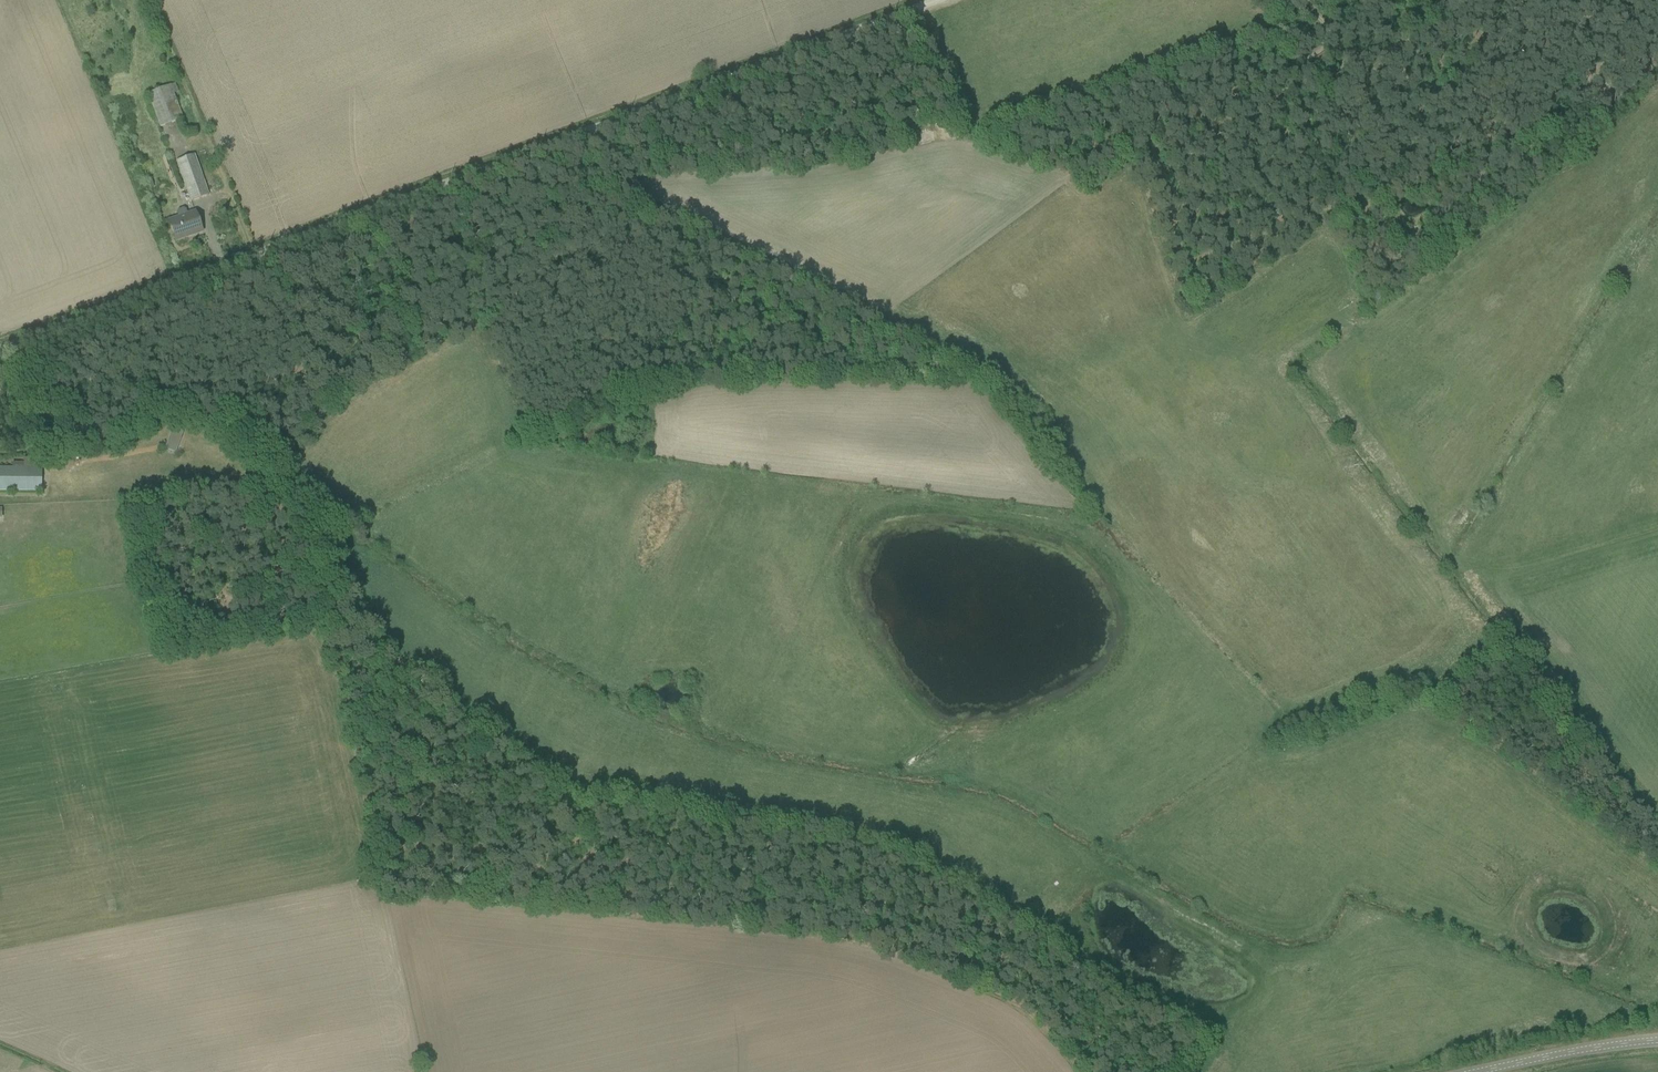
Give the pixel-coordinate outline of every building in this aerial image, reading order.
[(170,86),(147,94),(160,127),(182,119),(170,86)] [(194,155),(176,162),(187,191),(188,194),(191,201),(191,202),(208,196),(204,185),(194,155)] [(176,213),(178,218),(169,221),(176,242),(177,241),(176,238),(191,233),(192,236),(202,232),(195,212),(187,215),(186,210),(183,209),(178,211),(176,213)] [(170,446),(174,432),(162,429),(159,443),(170,446)] [(12,434),(10,440),(16,442),(19,436),(12,434)] [(41,491),(41,468),(0,468),(0,491),(41,491)]
